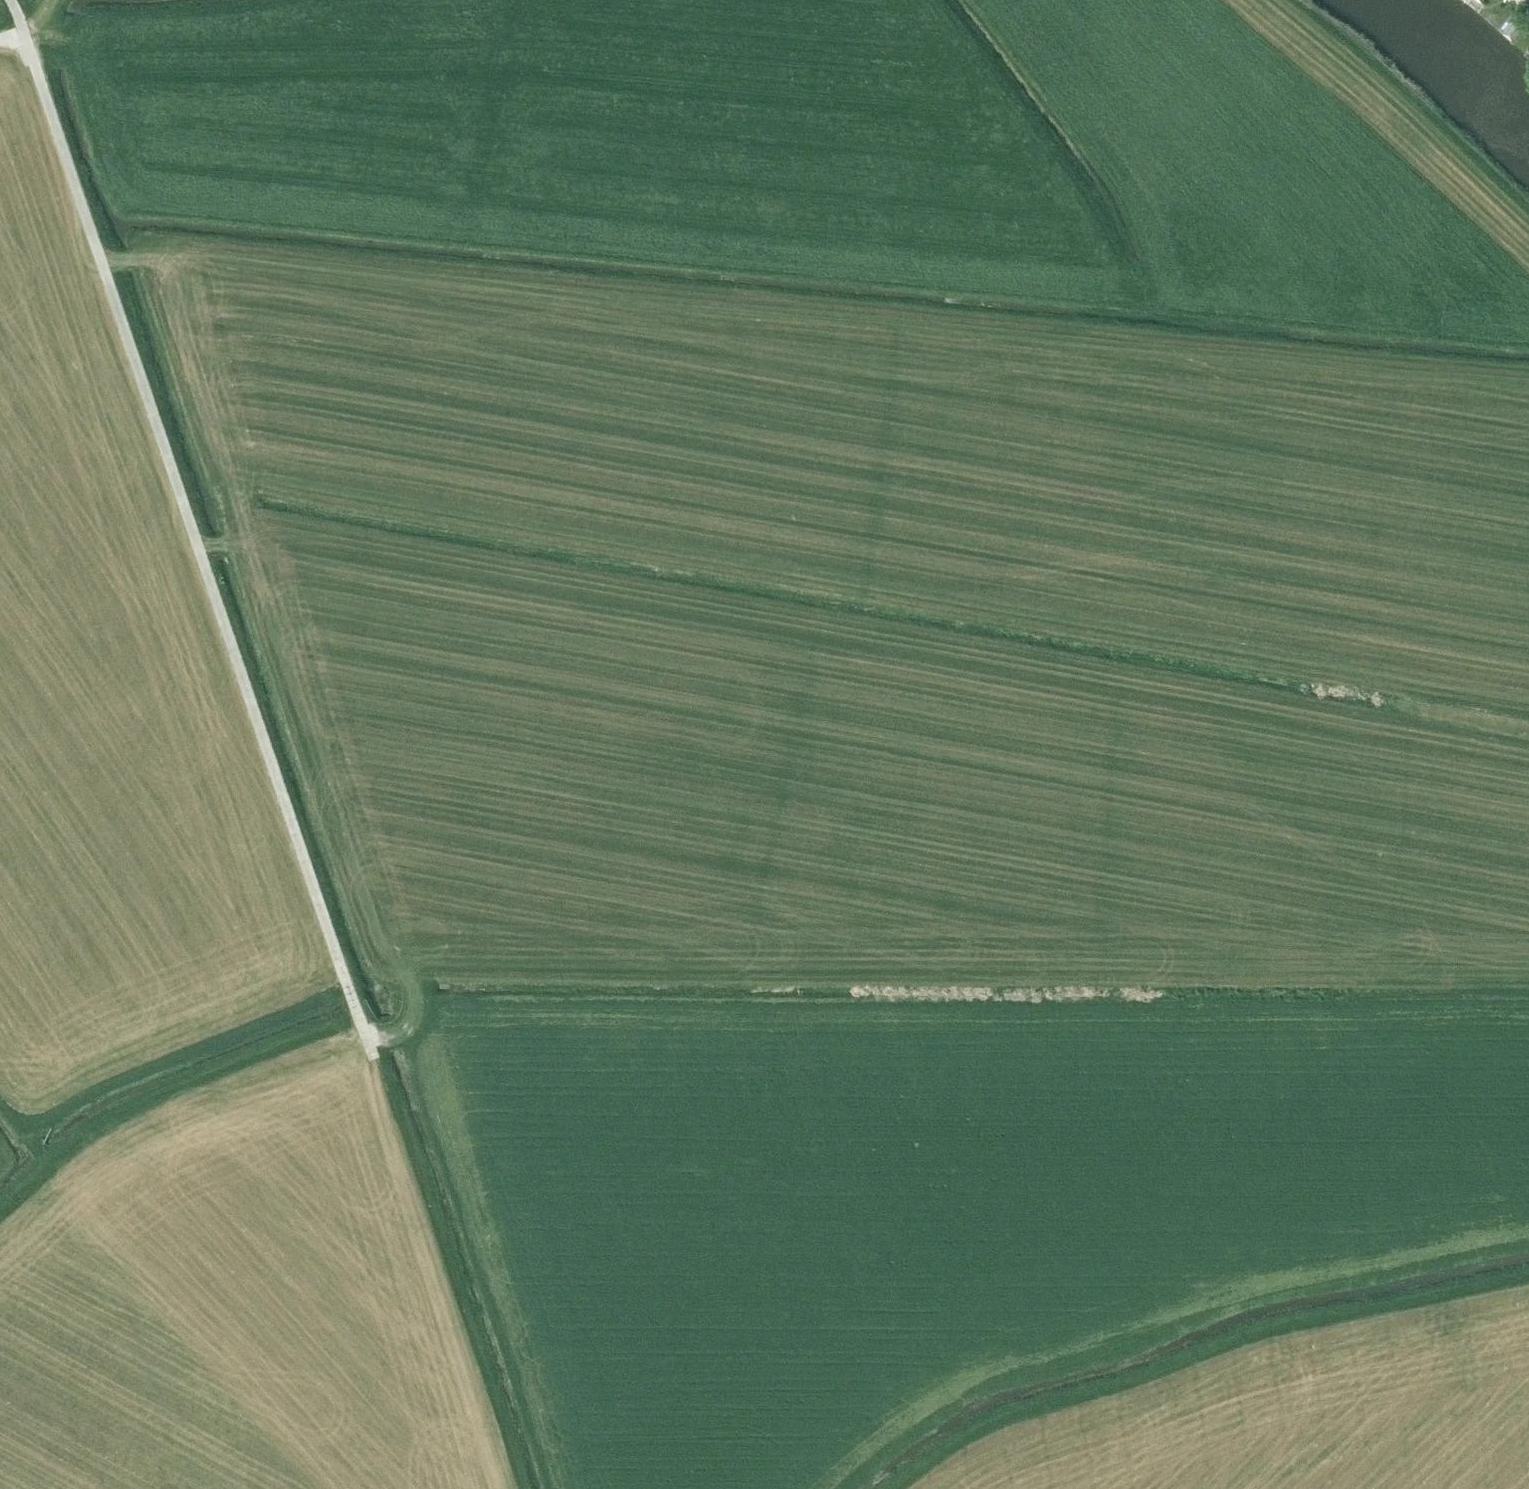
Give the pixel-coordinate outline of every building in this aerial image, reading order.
[(1528,20),(1518,11),(1512,19),(1513,20),(1502,32),(1512,40),(1528,20)]
